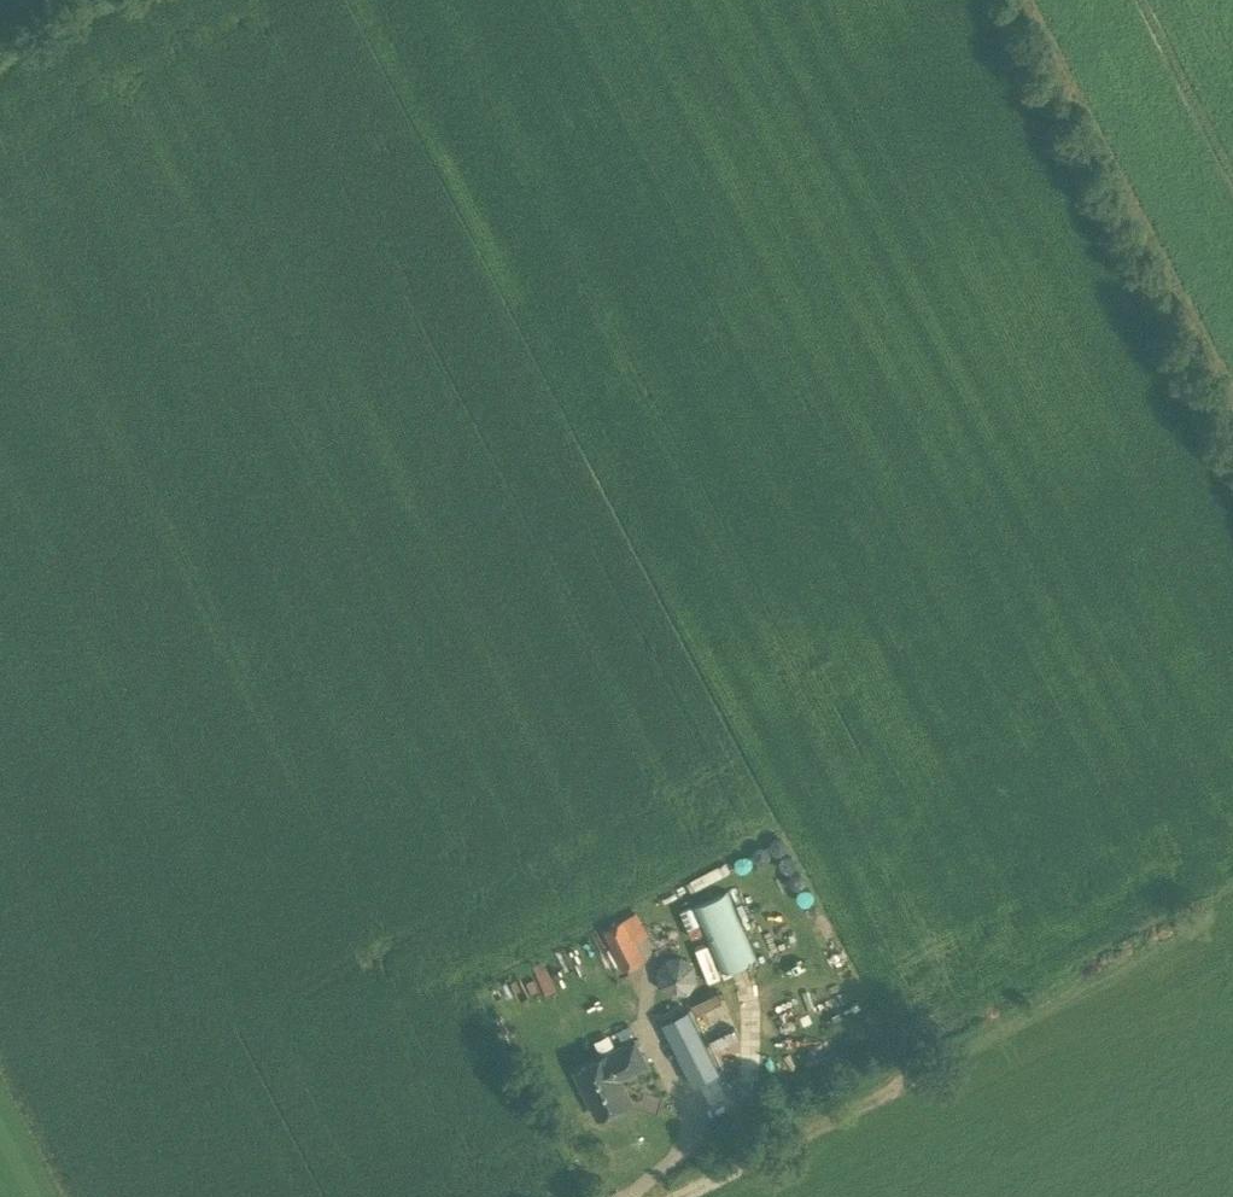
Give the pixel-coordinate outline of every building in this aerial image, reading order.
[(695,905),(713,949),(722,973),(756,959),(746,935),(745,934),(728,892),(695,905)] [(622,970),(645,958),(624,918),(601,930),(622,970)] [(672,996),(687,993),(696,980),(693,964),(680,955),(665,958),(656,971),(659,987),(672,996)] [(518,991),(538,989),(536,973),(516,976),(518,991)] [(719,1071),(688,1009),(661,1022),(692,1084),(719,1071)] [(597,1116),(630,1100),(619,1078),(645,1065),(634,1041),(574,1071),(597,1116)]
